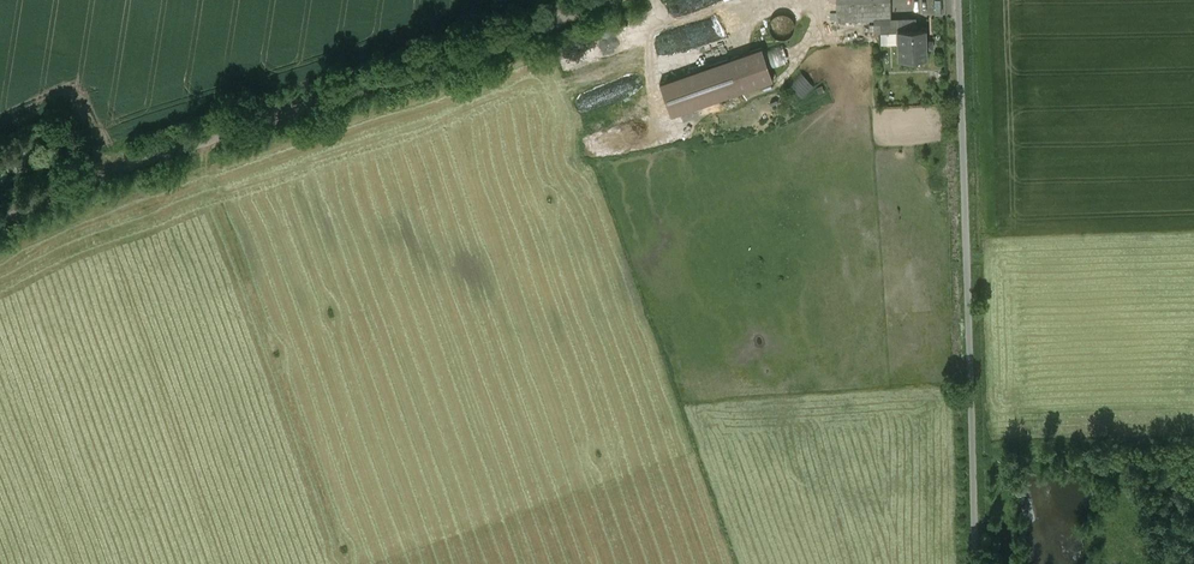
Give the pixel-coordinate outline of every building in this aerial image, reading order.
[(837,19),(892,16),(891,0),(837,0),(837,19)] [(927,28),(898,29),(898,60),(928,59),(927,28)] [(672,115),(773,78),(761,45),(660,82),(672,115)]
